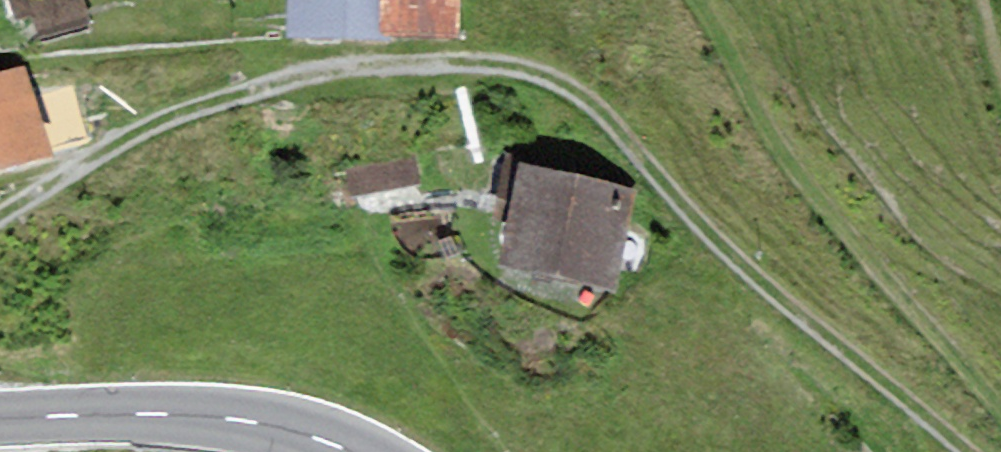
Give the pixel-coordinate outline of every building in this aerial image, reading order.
[(14,21),(32,16),(39,42),(92,27),(85,0),(8,0),(14,21)] [(288,41),(389,43),(389,35),(379,35),(380,0),(288,0),(288,41)] [(379,35),(389,35),(460,37),(461,0),(380,0),(379,35)] [(52,155),(24,64),(0,71),(0,171),(52,155)] [(342,166),(348,194),(420,180),(415,152),(342,166)] [(520,164),(498,264),(616,289),(637,189),(520,164)]
